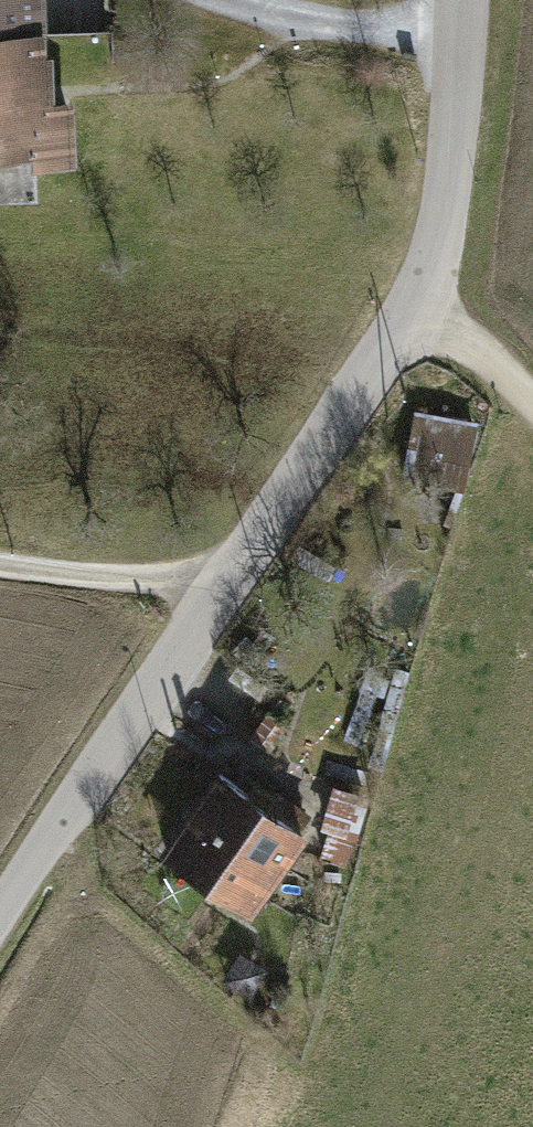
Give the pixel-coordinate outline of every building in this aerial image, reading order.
[(60,171),(58,103),(36,104),(32,0),(0,0),(0,173),(60,171)] [(470,423),(413,406),(396,463),(454,480),(470,423)] [(299,714),(283,705),(262,742),(278,751),(299,714)] [(343,847),(358,852),(389,746),(373,742),(343,847)] [(146,851),(243,919),(307,827),(210,760),(146,851)]
